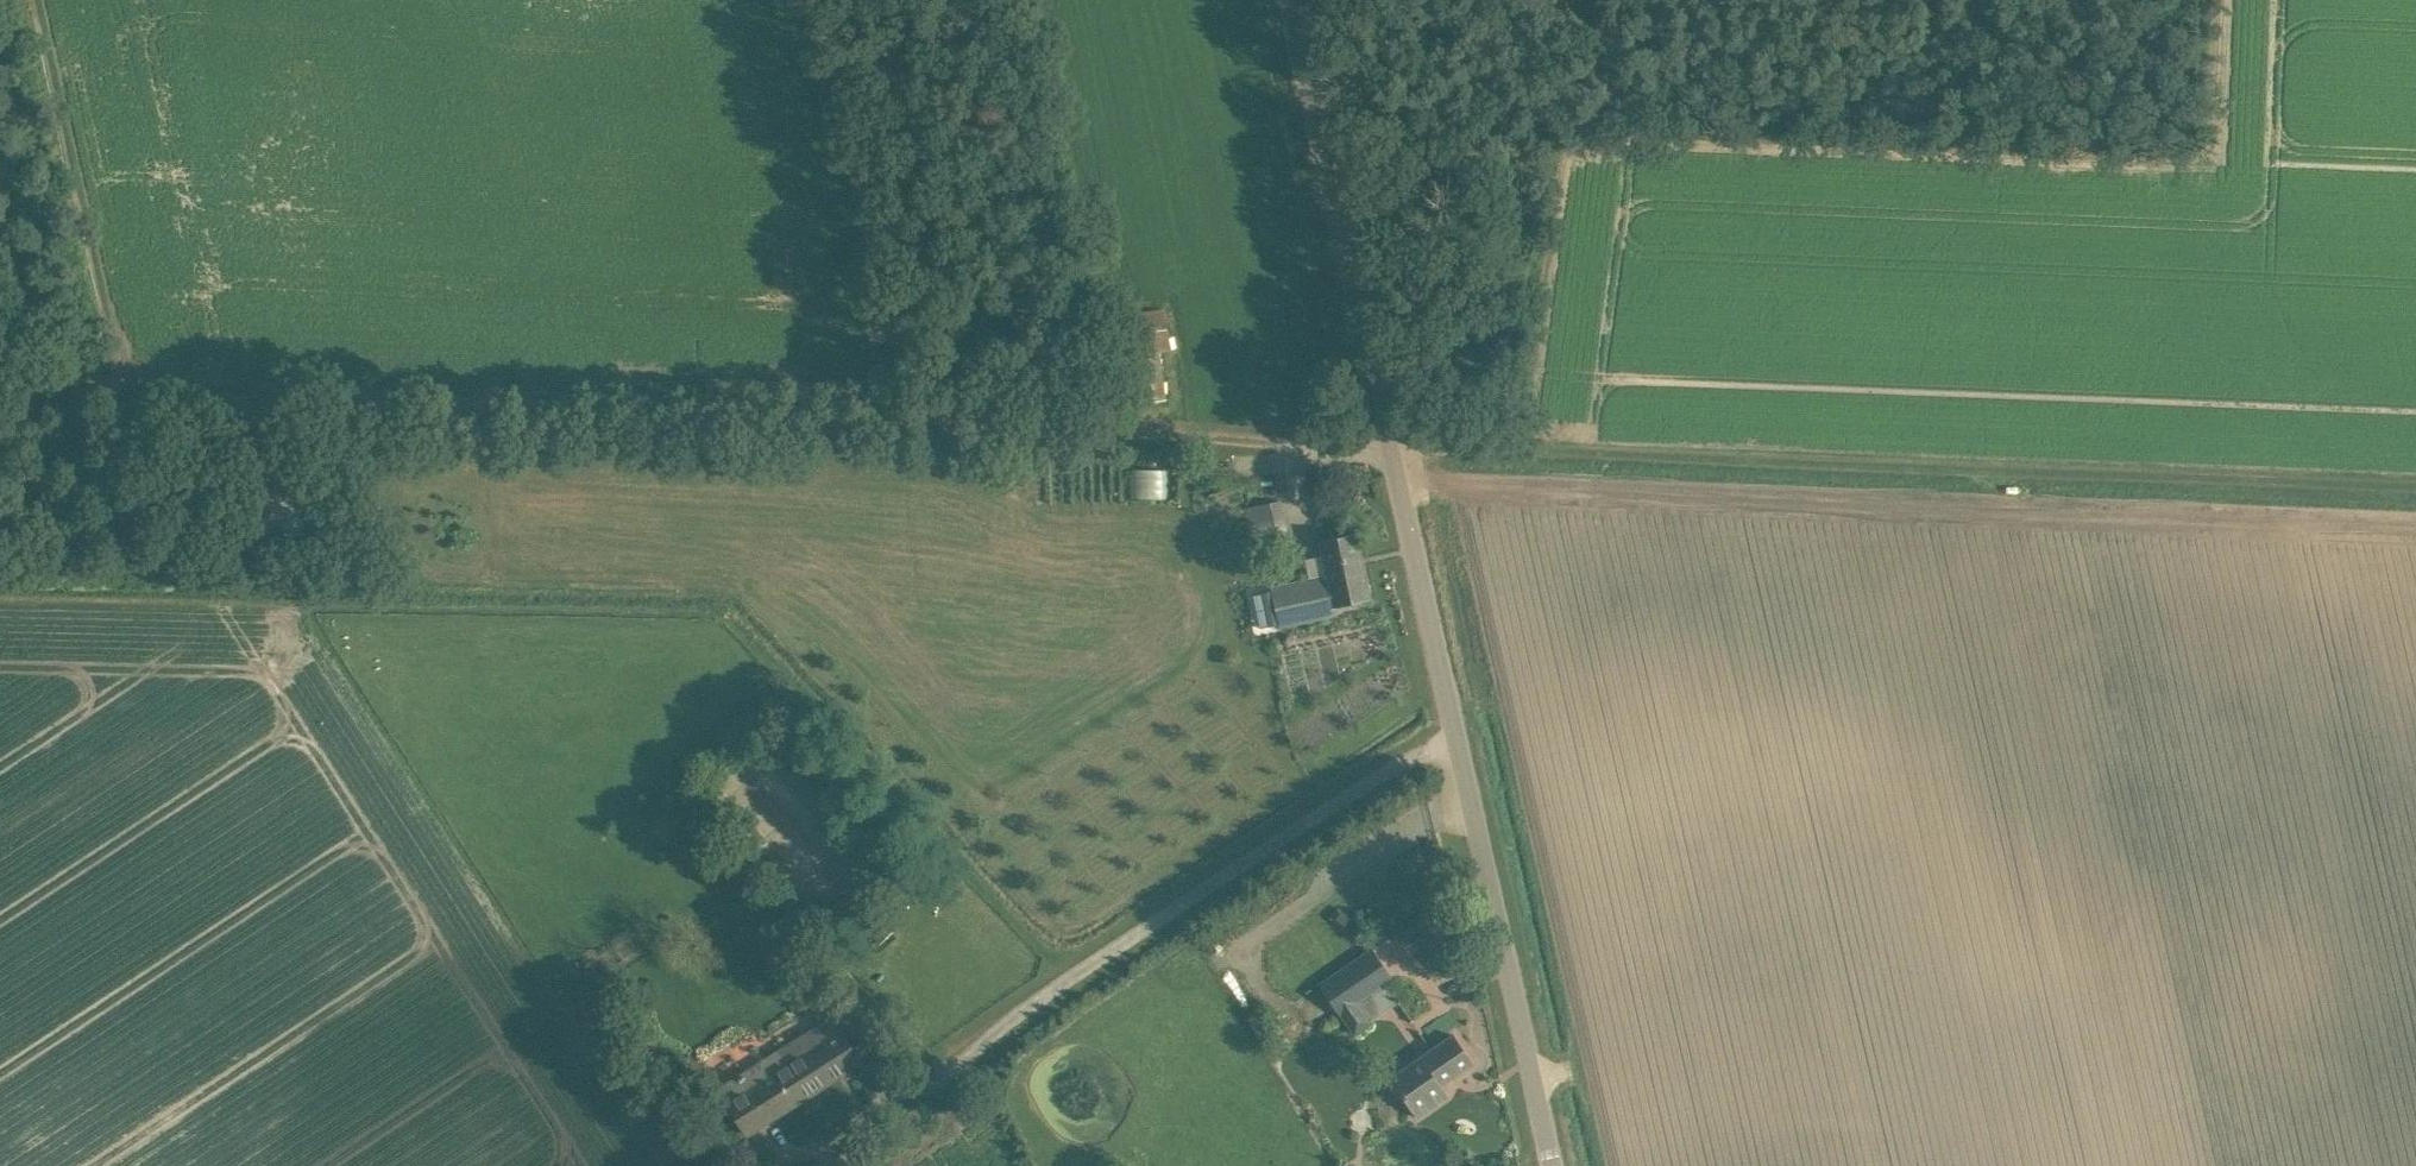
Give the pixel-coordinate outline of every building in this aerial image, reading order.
[(1158,330),(1167,328),(1164,308),(1138,311),(1141,332),(1158,330)] [(1161,351),(1158,330),(1141,332),(1126,334),(1129,356),(1161,351)] [(243,461),(262,536),(304,525),(286,450),(243,461)] [(1125,496),(1167,497),(1168,468),(1125,467),(1125,496)] [(1251,538),(1288,529),(1281,499),(1242,508),(1249,535),(1251,538)] [(1330,537),(1347,533),(1345,524),(1328,528),(1330,537)] [(1356,531),(1317,540),(1321,556),(1305,559),(1309,579),(1273,587),(1280,625),(1336,613),(1335,606),(1371,598),(1356,531)] [(1385,983),(1393,977),(1373,948),(1320,984),(1340,1014),(1341,1013),(1355,1033),(1371,1022),(1357,1002),(1385,983)] [(832,1016),(719,1087),(748,1133),(861,1062),(832,1016)] [(1474,1061),(1455,1033),(1390,1077),(1417,1116),(1448,1094),(1441,1084),(1474,1061)]
